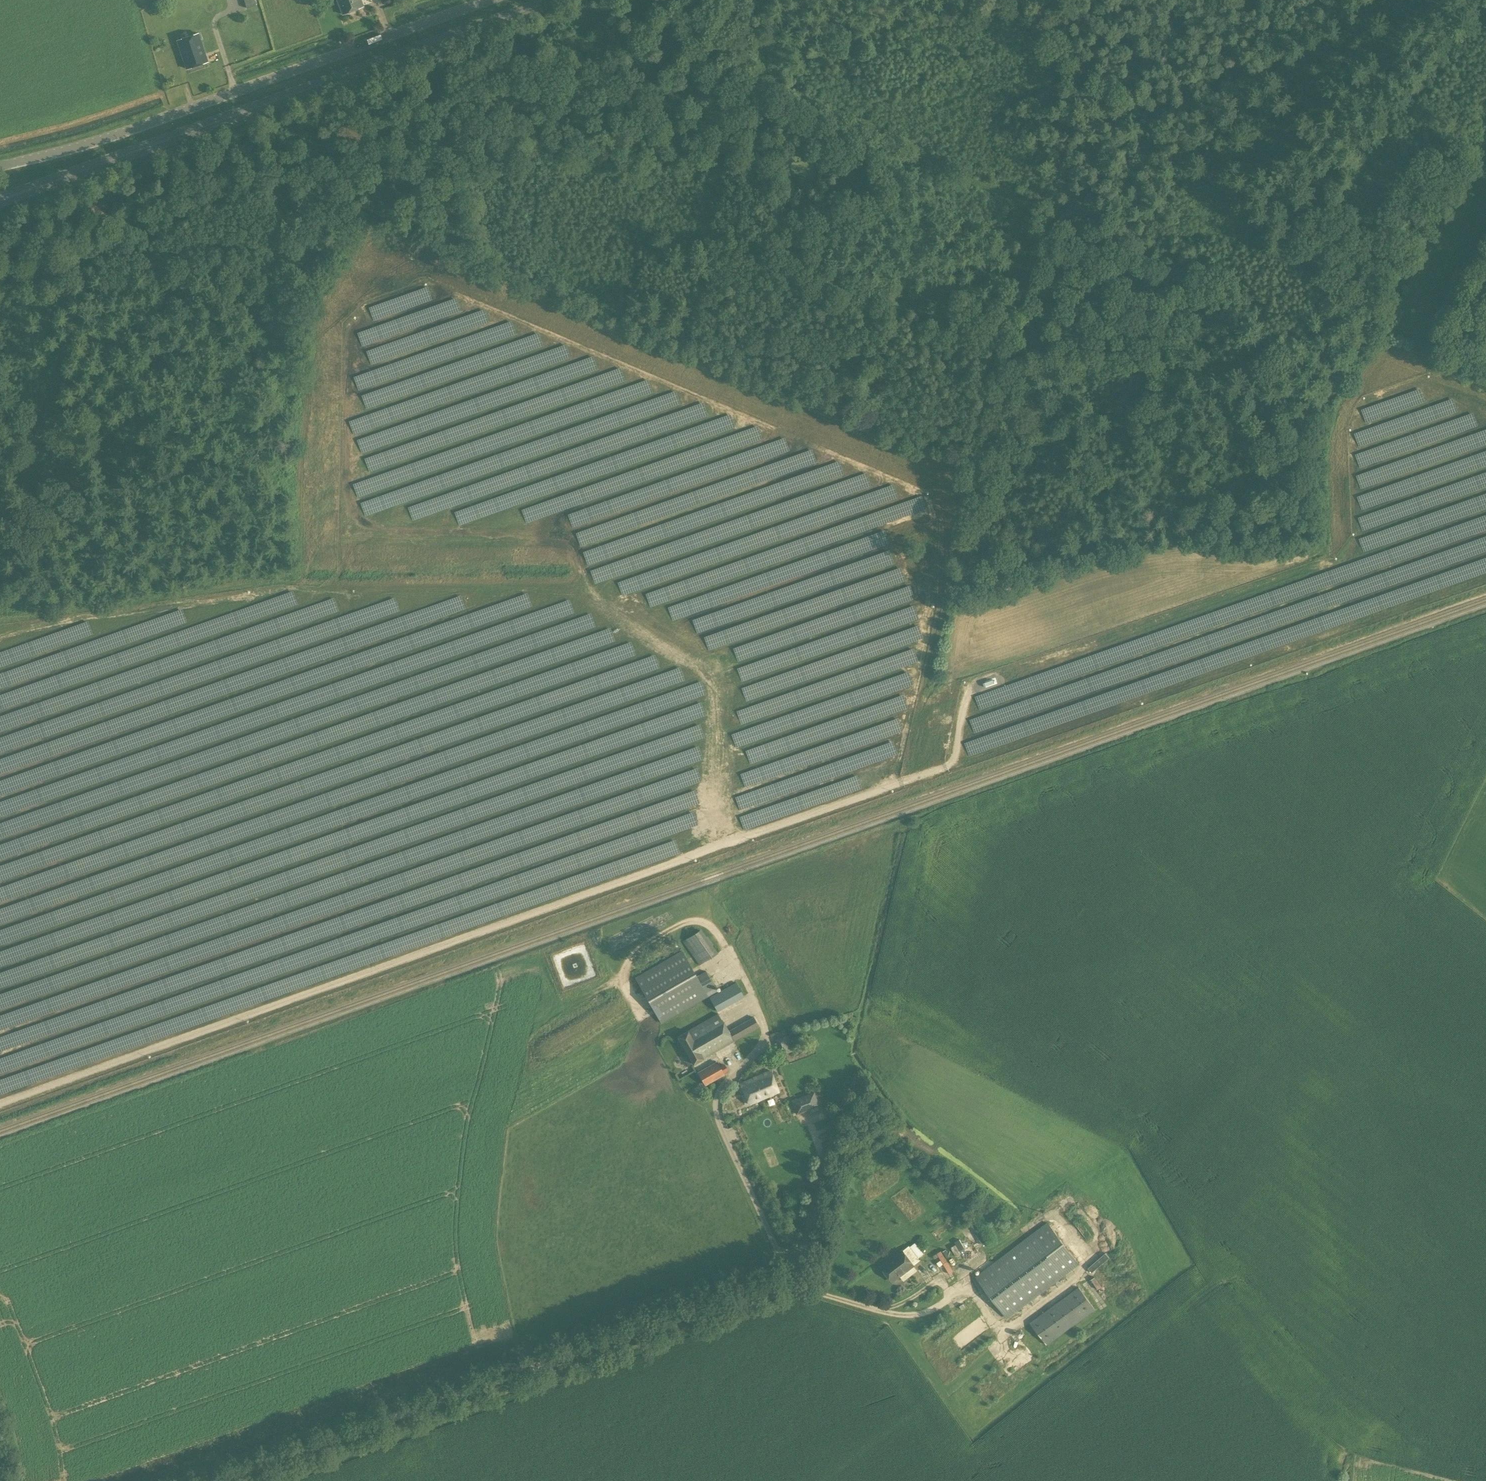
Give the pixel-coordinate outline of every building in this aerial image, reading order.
[(342,14),(363,6),(361,0),(337,0),(342,14)] [(187,69),(208,62),(198,33),(177,40),(187,69)] [(682,941),(699,965),(717,952),(711,944),(713,943),(707,935),(706,936),(701,928),(682,941)] [(705,971),(696,976),(682,950),(635,977),(661,1023),(717,991),(705,971)] [(743,995),(741,991),(743,990),(739,983),(731,988),(730,985),(709,997),(716,1010),(737,998),(743,995)] [(753,1016),(728,1031),(718,1015),(677,1037),(693,1064),(733,1041),(734,1041),(759,1027),(753,1016)] [(793,1051),(787,1035),(775,1039),(780,1055),(793,1051)] [(718,1063),(698,1074),(704,1084),(724,1073),(718,1063)] [(749,1104),(779,1092),(770,1071),(740,1083),(749,1104)] [(814,1091),(791,1100),(796,1114),(809,1109),(811,1113),(820,1110),(818,1106),(820,1105),(814,1091)] [(845,1158),(858,1154),(856,1145),(843,1148),(845,1158)] [(975,1277),(1007,1319),(1079,1264),(1047,1222),(975,1277)] [(950,1246),(954,1256),(959,1253),(957,1249),(958,1249),(956,1243),(950,1246)] [(969,1245),(958,1251),(961,1256),(972,1250),(969,1245)] [(903,1250),(881,1266),(893,1281),(914,1265),(903,1250)] [(1102,1251),(1088,1267),(1092,1271),(1107,1255),(1102,1251)] [(946,1259),(951,1269),(956,1267),(950,1256),(946,1259)] [(1095,1309),(1079,1287),(1030,1322),(1046,1345),(1095,1309)] [(985,1330),(978,1320),(956,1337),(964,1347),(985,1330)]
